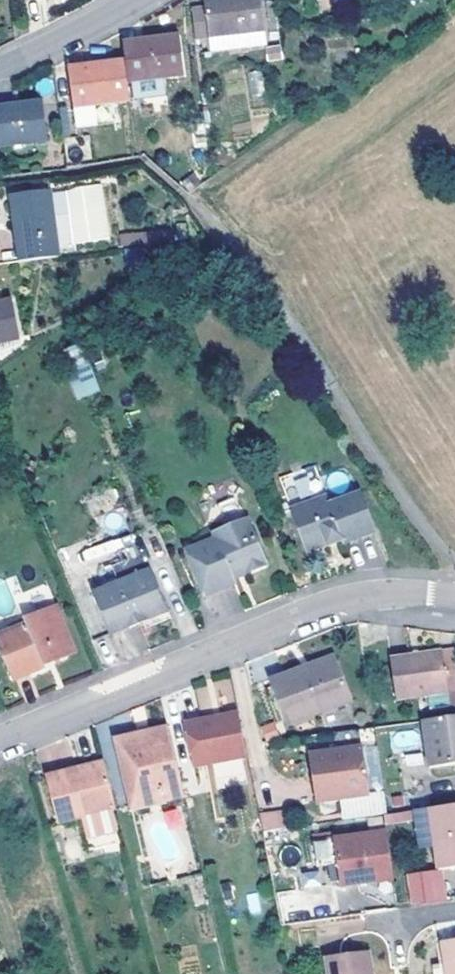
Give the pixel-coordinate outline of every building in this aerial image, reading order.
[(219,0),(202,4),(188,6),(195,50),(206,49),(264,42),(258,0),(218,0),(219,0)] [(178,70),(174,32),(137,36),(138,44),(120,46),(120,57),(126,95),(126,97),(159,92),(157,74),(178,70)] [(119,39),(120,46),(138,44),(137,36),(119,39)] [(206,49),(208,62),(265,55),(264,42),(206,49)] [(120,57),(81,62),(82,69),(66,72),(70,103),(72,123),(116,116),(114,96),(126,95),(120,57)] [(81,62),(64,64),(66,72),(82,69),(81,62)] [(247,74),(254,95),(266,91),(259,70),(247,74)] [(1,102),(3,109),(0,109),(0,139),(41,134),(38,98),(1,102)] [(22,256),(53,252),(52,240),(70,237),(66,207),(48,211),(45,189),(44,185),(7,190),(14,239),(19,238),(22,256)] [(45,189),(48,211),(66,207),(63,186),(45,189)] [(144,244),(173,241),(172,228),(143,231),(144,244)] [(129,245),(144,244),(143,231),(128,232),(129,245)] [(15,257),(22,256),(19,238),(14,239),(15,257)] [(13,333),(7,295),(0,297),(0,335),(13,333)] [(13,333),(0,335),(0,344),(14,342),(13,333)] [(77,344),(65,349),(72,367),(84,362),(77,344)] [(72,367),(64,370),(75,397),(95,389),(84,362),(72,367)] [(313,472),(284,478),(288,497),(317,491),(313,472)] [(303,551),(323,541),(325,545),(340,537),(342,541),(372,527),(356,491),(328,503),(324,495),(287,511),(303,551)] [(226,575),(239,569),(242,575),(261,567),(241,520),(206,535),(209,542),(179,554),(197,600),(230,586),(228,581),(226,575)] [(164,613),(140,556),(109,569),(115,585),(89,596),(106,637),(139,623),(164,613)] [(239,569),(226,575),(228,581),(242,575),(239,569)] [(0,633),(0,662),(8,681),(38,668),(37,666),(34,660),(45,655),(49,661),(68,652),(49,606),(19,618),(21,624),(0,633)] [(164,613),(139,623),(143,630),(166,621),(164,613)] [(439,650),(447,690),(454,689),(454,648),(439,650)] [(439,650),(387,658),(392,698),(447,690),(439,650)] [(303,671),(337,658),(334,652),(301,665),(303,671)] [(45,655),(34,660),(37,666),(49,661),(45,655)] [(286,723),(353,697),(337,658),(303,671),(301,665),(268,678),(286,723)] [(179,727),(189,772),(244,760),(241,742),(235,714),(220,717),(217,724),(209,727),(207,721),(179,727)] [(418,718),(426,763),(454,759),(454,714),(418,718)] [(209,727),(217,724),(220,717),(207,721),(209,727)] [(128,808),(182,795),(165,724),(110,739),(128,808)] [(366,790),(359,744),(306,750),(313,798),(334,795),(366,790)] [(113,810),(101,763),(41,780),(54,826),(76,820),(113,810)] [(218,769),(219,785),(242,783),(241,767),(218,769)] [(338,815),(380,809),(382,808),(379,788),(366,790),(334,795),(338,815)] [(437,864),(454,861),(454,799),(411,804),(417,839),(432,837),(437,864)] [(280,806),(283,822),(293,820),(291,805),(280,806)] [(283,822),(280,806),(255,810),(259,825),(283,822)] [(167,829),(184,826),(181,808),(164,810),(167,829)] [(86,855),(121,844),(113,810),(76,820),(86,855)] [(385,824),(411,821),(410,811),(384,814),(385,824)] [(335,880),(390,873),(383,825),(309,836),(312,861),(332,858),(335,880)] [(405,874),(410,906),(446,901),(441,869),(405,874)] [(441,937),(444,957),(446,973),(454,973),(454,935),(441,937)] [(363,947),(321,953),(325,973),(368,973),(363,947)] [(444,957),(429,959),(431,973),(446,973),(444,957)]
